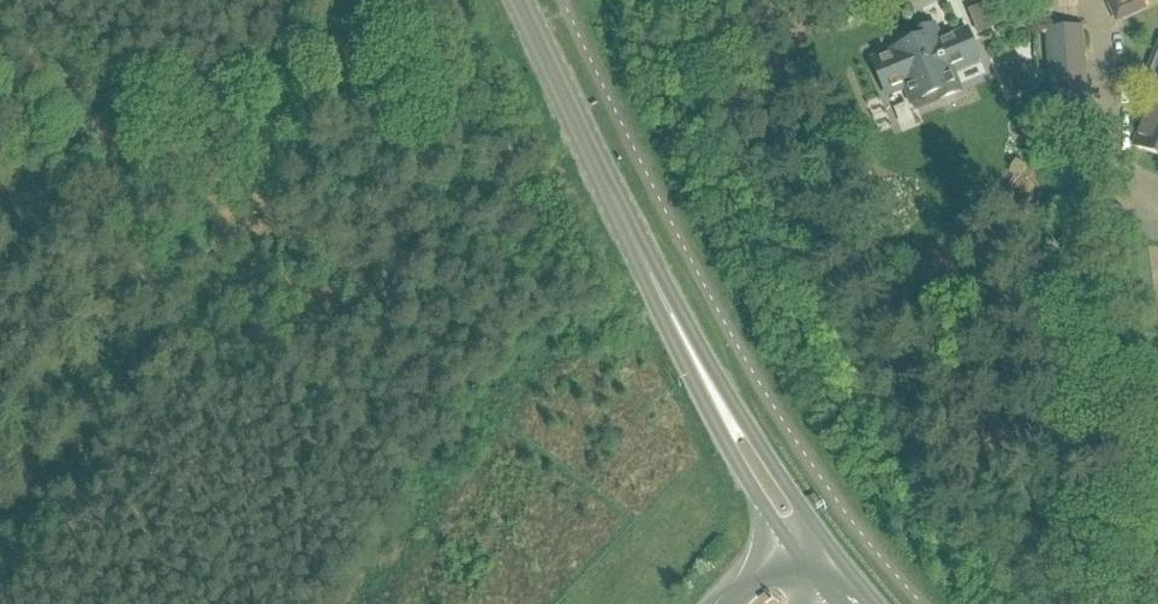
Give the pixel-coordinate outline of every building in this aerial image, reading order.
[(1120,15),(1153,0),(1114,0),(1120,15)] [(1042,81),(1081,79),(1078,17),(1039,19),(1042,81)] [(887,100),(908,92),(914,105),(938,95),(940,102),(961,93),(952,72),(980,61),(968,31),(940,43),(934,27),(913,36),(916,43),(871,61),(887,100)] [(1147,82),(1157,87),(1157,55),(1147,82)] [(1136,147),(1136,148),(1157,157),(1157,94),(1136,147)]
